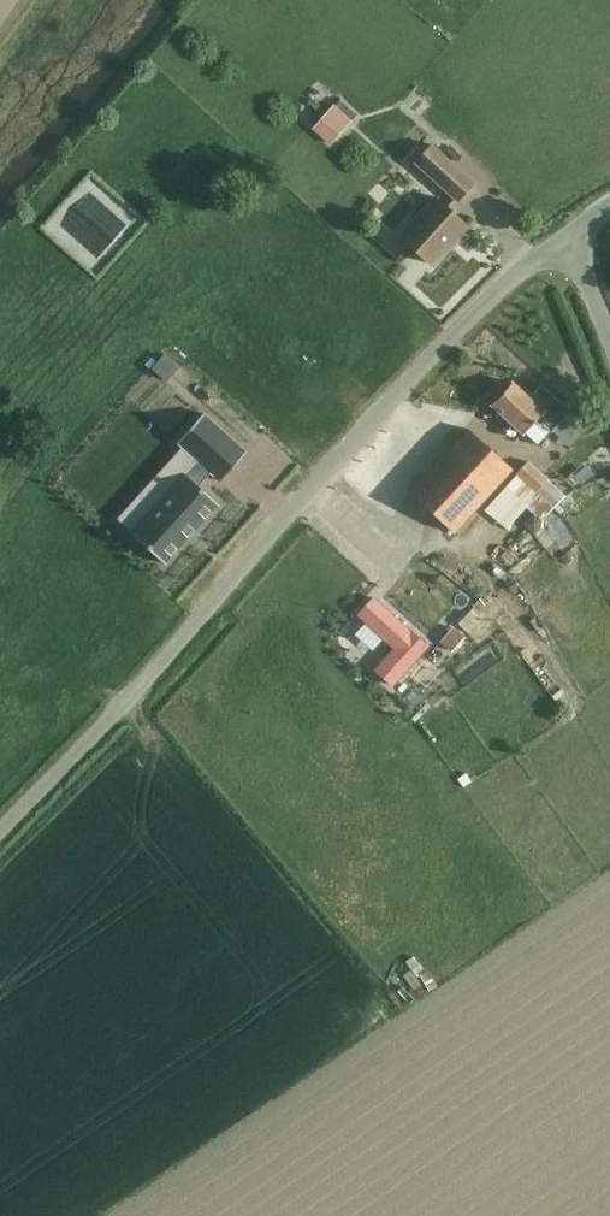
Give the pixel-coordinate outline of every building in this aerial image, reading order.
[(314,129),(330,143),(346,125),(330,110),(314,129)] [(458,201),(474,183),(432,144),(415,162),(458,201)] [(435,196),(399,235),(430,263),(453,238),(455,240),(468,226),(435,196)] [(497,390),(492,396),(492,400),(494,402),(492,404),(523,433),(524,432),(538,445),(558,423),(569,411),(541,385),(530,397),(513,382),(504,391),(502,389),(497,390)] [(164,386),(143,407),(168,432),(189,410),(164,386)] [(132,532),(131,533),(165,563),(219,504),(198,485),(211,471),(220,480),(246,452),(204,413),(178,442),(183,446),(200,461),(187,475),(185,473),(132,532)] [(453,533),(514,468),(472,428),(411,492),(453,533)] [(519,474),(520,475),(510,486),(527,502),(525,504),(543,521),(565,496),(548,482),(530,463),(519,474)] [(362,611),(358,615),(394,647),(375,669),(393,685),(428,646),(374,597),(370,601),(368,602),(362,608),(362,611)] [(469,611),(459,622),(468,632),(479,621),(469,611)] [(341,635),(362,656),(373,644),(353,624),(341,635)] [(454,627),(441,641),(451,650),(464,635),(454,627)] [(470,770),(459,778),(464,786),(476,778),(470,770)]
